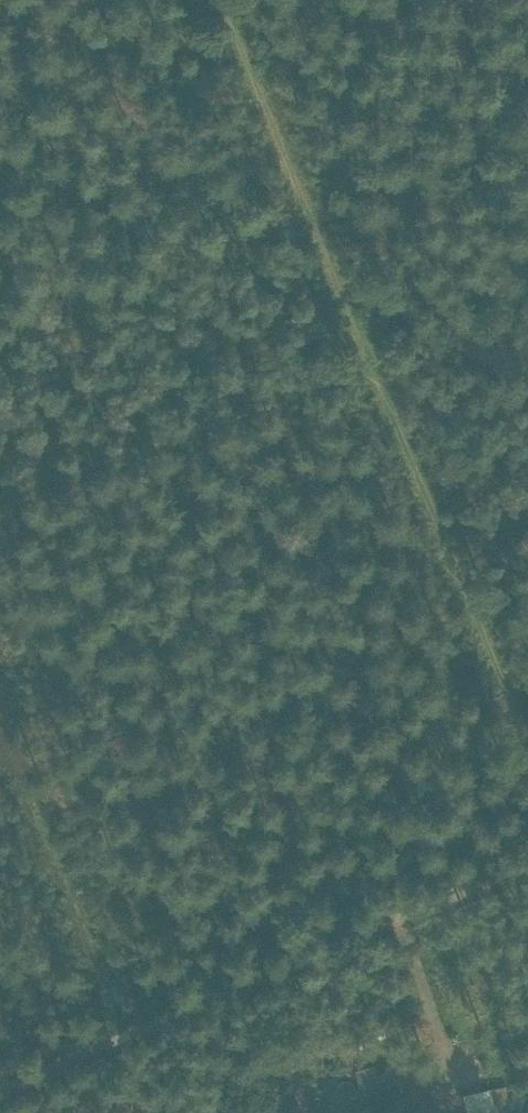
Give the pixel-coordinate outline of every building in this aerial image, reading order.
[(339,1065),(355,1063),(352,1049),(337,1051),(339,1065)] [(505,1100),(509,1099),(505,1083),(462,1092),(466,1112),(507,1112),(505,1100)]
